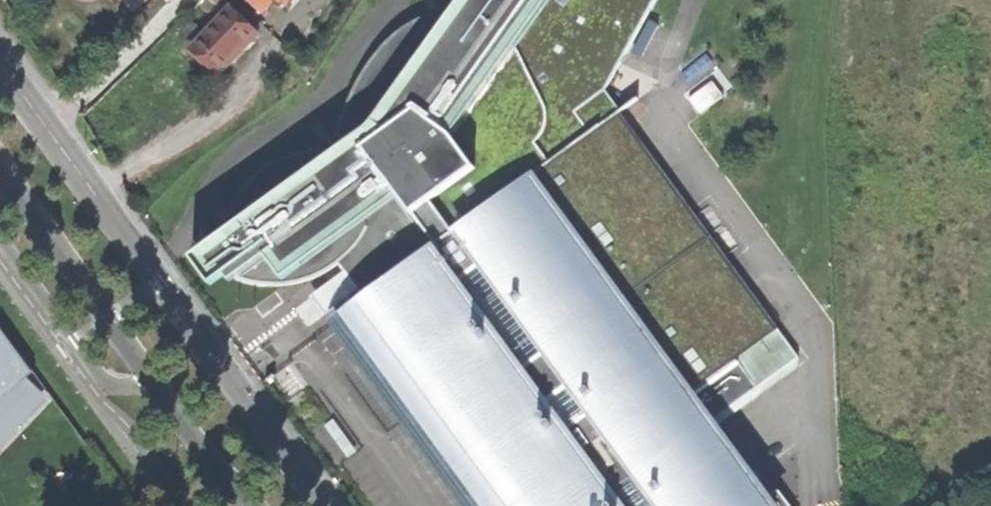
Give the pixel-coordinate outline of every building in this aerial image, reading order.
[(576,113),(606,92),(656,0),(450,0),(442,15),(445,20),(427,29),(422,19),(402,29),(375,57),(362,75),(351,98),(338,136),(349,140),(340,159),(322,150),(283,159),(266,168),(251,181),(242,194),(212,244),(237,278),(266,285),(297,284),(325,273),(340,263),(346,272),(332,282),(337,290),(344,300),(359,290),(365,298),(350,308),(351,310),(339,319),(476,505),(784,505),(778,498),(771,502),(712,420),(799,358),(762,306),(740,321),(600,126),(591,133),(576,113)] [(263,14),(275,0),(248,0),(263,14)] [(259,34),(231,8),(205,36),(188,20),(174,35),(191,51),(206,65),(219,77),(259,34)] [(442,15),(422,19),(427,29),(445,20),(442,15)] [(338,136),(322,150),(340,159),(349,140),(338,136)] [(325,273),(332,282),(346,272),(340,263),(325,273)] [(344,300),(350,308),(365,298),(359,290),(344,300)] [(37,388),(23,375),(30,369),(1,331),(0,332),(0,427),(37,388)]
